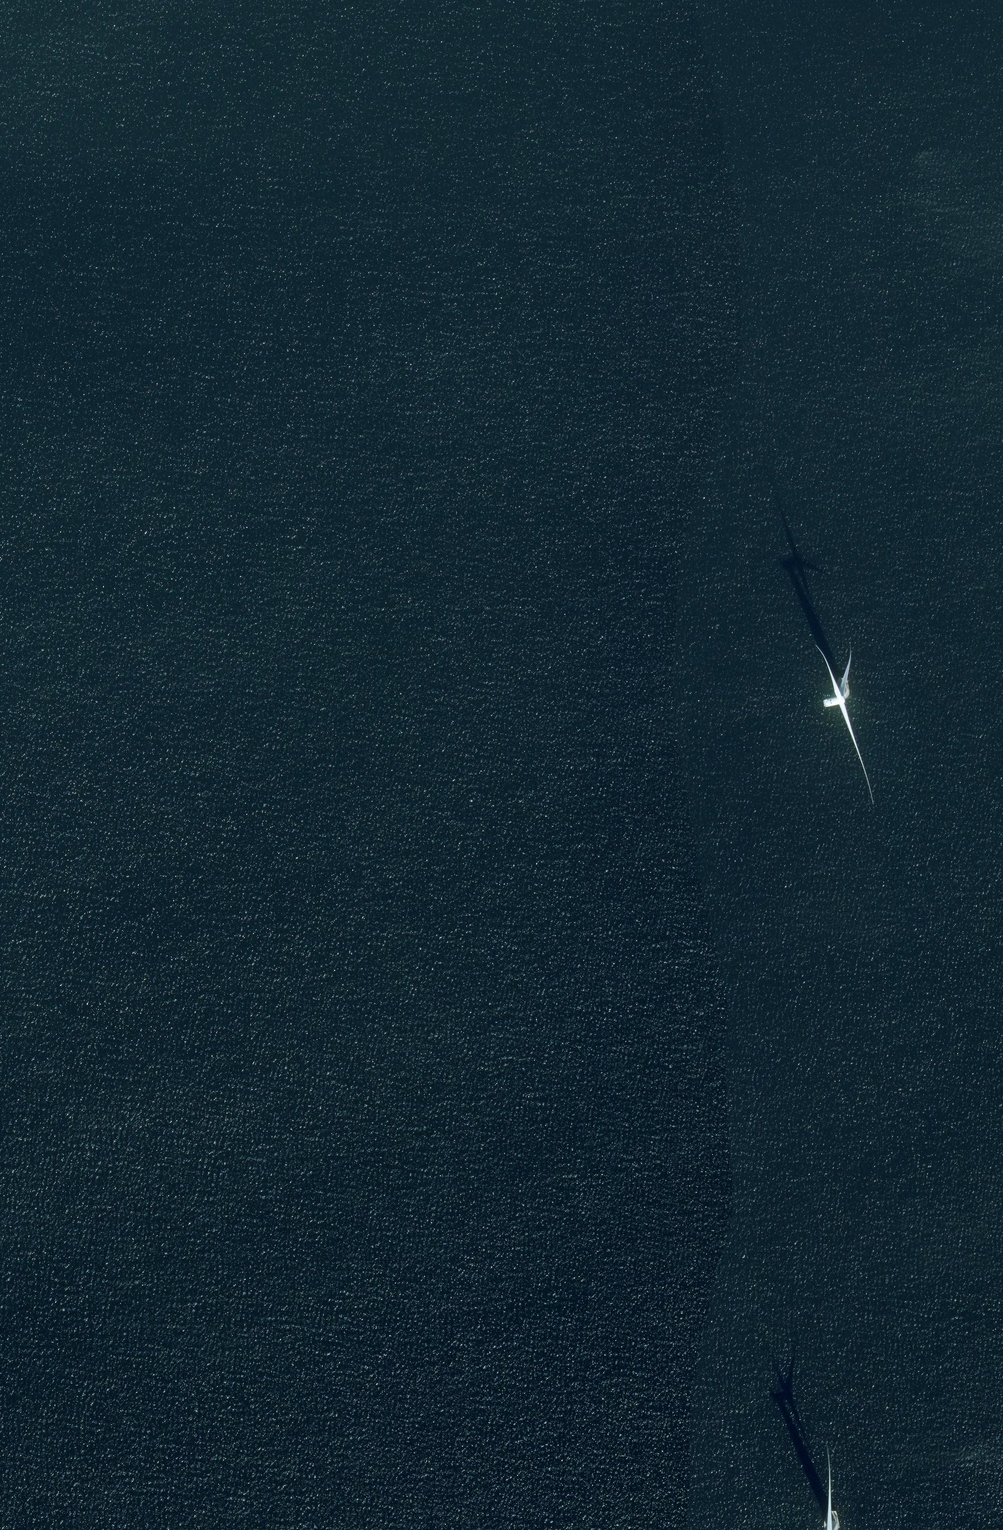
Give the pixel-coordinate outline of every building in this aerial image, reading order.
[(840,690),(839,693),(839,695),(841,697),(843,698),(845,698),(847,696),(849,694),(849,692),(848,690),(846,688),(844,688),(841,688),(840,690)] [(825,1527),(826,1529),(827,1529),(834,1529),(835,1528),(835,1526),(834,1524),(832,1522),(830,1522),(828,1523),(826,1524),(825,1527)]
